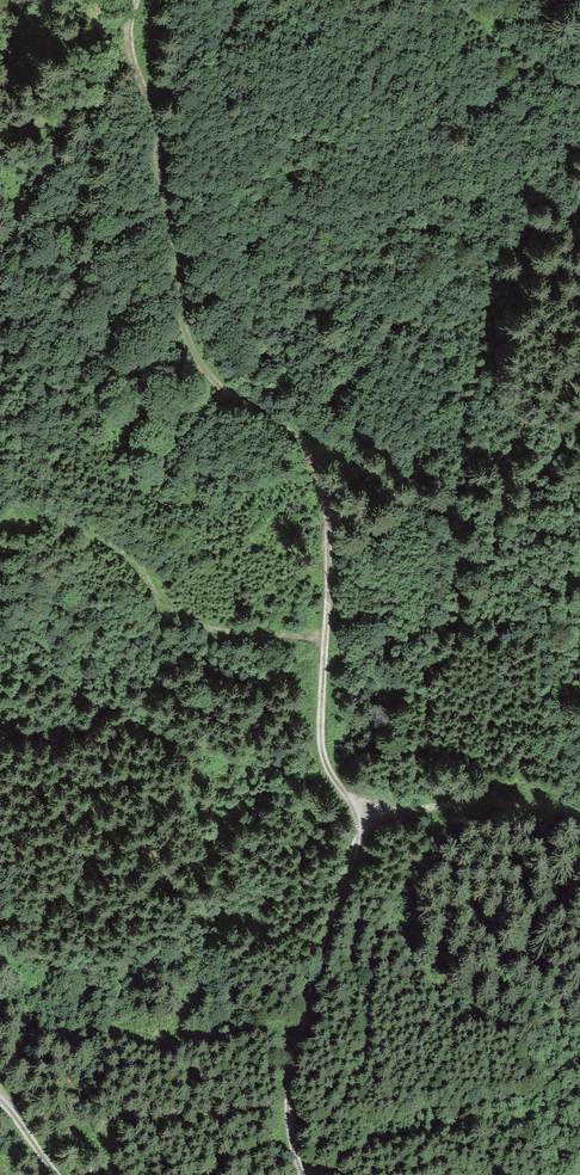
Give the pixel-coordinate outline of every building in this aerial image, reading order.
[(374,778),(354,774),(351,789),(371,793),(374,778)]
